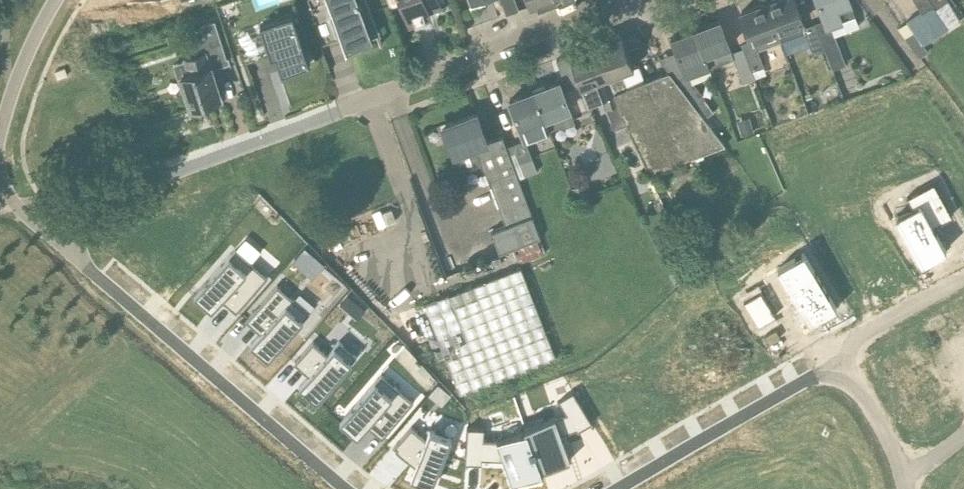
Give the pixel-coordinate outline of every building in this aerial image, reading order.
[(336,19),(331,20),(337,34),(341,33),(347,48),(373,38),(371,32),(378,30),(367,0),(329,0),(336,19)] [(439,0),(402,0),(411,23),(432,15),(430,9),(441,5),(439,0)] [(519,10),(515,0),(501,0),(506,14),(519,10)] [(778,31),(803,21),(795,0),(772,0),(767,2),(778,31)] [(827,55),(833,69),(846,64),(839,45),(832,25),(856,16),(850,0),(818,0),(826,19),(816,23),(827,55)] [(922,8),(906,16),(907,19),(898,26),(920,56),(929,49),(926,42),(963,14),(953,0),(916,0),(922,8)] [(744,47),(752,70),(764,66),(759,51),(782,43),(778,31),(767,2),(742,12),(754,43),(744,47)] [(283,72),(310,62),(293,13),(260,25),(234,34),(246,64),(276,54),(283,72)] [(752,70),(744,47),(732,52),(720,19),(696,28),(710,67),(734,58),(743,83),(756,78),(752,70)] [(228,61),(215,21),(200,25),(209,51),(187,58),(187,60),(174,64),(178,77),(182,76),(192,108),(212,102),(211,98),(220,95),(211,66),(226,61),(227,62),(228,61)] [(827,55),(816,23),(804,28),(816,59),(827,55)] [(710,67),(696,28),(672,38),(682,64),(684,64),(687,72),(676,81),(703,117),(712,111),(703,99),(706,98),(689,75),(710,67)] [(596,45),(614,93),(627,89),(621,73),(635,68),(622,35),(596,45)] [(570,55),(581,84),(588,103),(602,98),(606,108),(617,104),(614,93),(596,45),(570,55)] [(536,90),(552,131),(563,127),(564,130),(576,125),(563,91),(581,84),(570,55),(556,60),(564,80),(536,90)] [(614,93),(617,104),(620,111),(651,174),(696,156),(724,145),(703,117),(676,81),(669,73),(627,89),(614,93)] [(507,146),(519,179),(520,182),(538,175),(527,144),(552,135),(550,132),(552,131),(536,90),(510,100),(525,139),(507,146)] [(519,179),(507,146),(506,146),(503,137),(488,142),(477,113),(443,125),(455,155),(476,147),(506,226),(491,232),(500,254),(515,248),(521,262),(543,254),(538,239),(541,238),(520,182),(519,179)] [(737,120),(741,135),(753,132),(749,116),(737,120)] [(676,175),(688,171),(686,163),(674,167),(676,175)] [(951,180),(960,196),(959,197),(963,207),(963,173),(951,180)] [(657,190),(650,176),(637,183),(644,197),(657,190)] [(589,194),(586,183),(572,188),(575,198),(589,194)] [(305,246),(293,260),(303,268),(315,254),(305,246)] [(521,267),(425,305),(460,395),(556,357),(521,267)] [(220,269),(185,310),(203,325),(212,314),(227,327),(246,305),(231,292),(238,284),(220,269)] [(348,294),(341,302),(346,307),(354,298),(348,294)] [(256,313),(237,335),(251,347),(242,358),(259,373),(295,332),(277,317),(270,326),(256,313)] [(442,349),(435,352),(439,360),(445,358),(442,349)] [(306,357),(288,378),(302,390),(292,401),(310,416),(345,375),(328,360),(320,369),(306,357)] [(567,411),(525,424),(542,472),(571,462),(562,433),(577,428),(578,431),(592,423),(573,390),(559,397),(567,411)] [(366,394),(331,435),(349,450),(359,439),(373,452),(392,430),(377,417),(384,409),(366,394)] [(512,485),(542,476),(526,427),(497,437),(485,436),(485,425),(469,424),(466,462),(483,463),(483,457),(504,459),(512,485)] [(403,439),(384,461),(407,481),(404,488),(429,488),(444,450),(423,442),(418,452),(403,439)]
